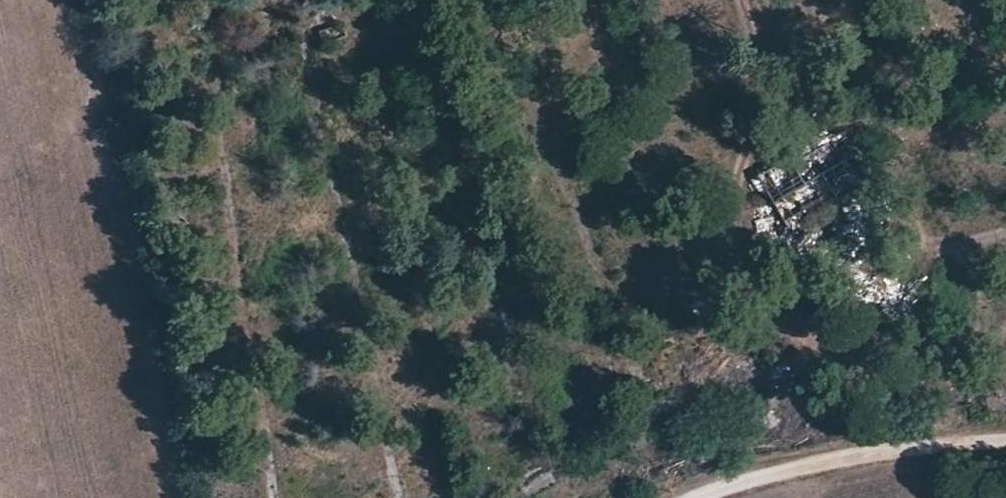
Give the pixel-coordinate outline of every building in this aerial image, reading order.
[(842,136),(835,142),(829,133),(804,147),(820,172),(853,154),(842,136)] [(772,200),(783,218),(830,190),(820,172),(772,200)]
